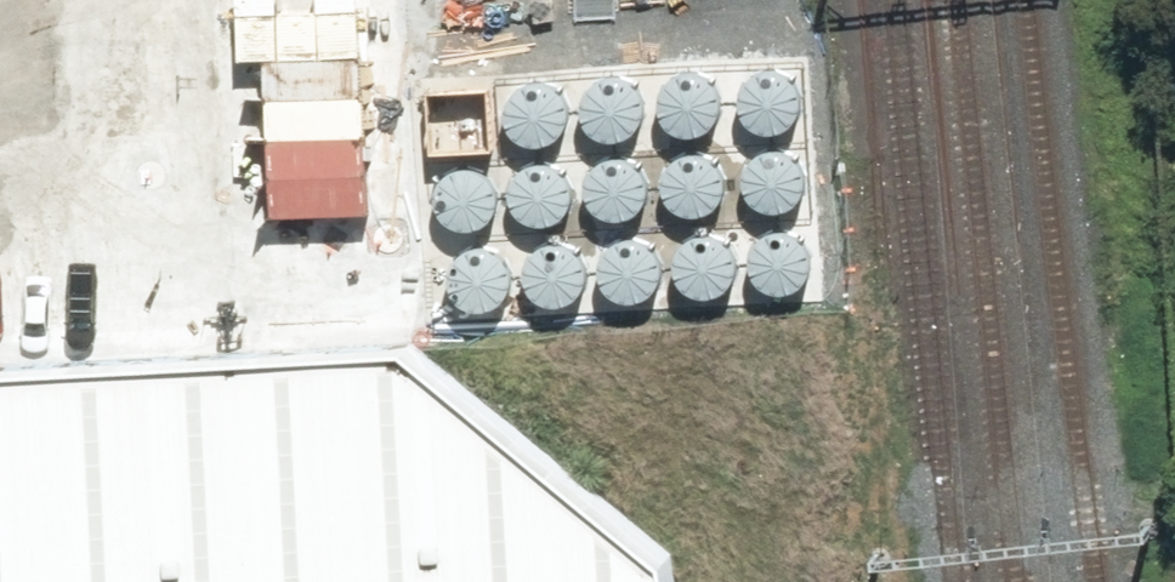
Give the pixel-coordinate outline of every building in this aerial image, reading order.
[(741,121),(748,129),(757,135),(768,137),(778,136),(788,131),(795,124),(800,114),(801,104),(799,93),(794,84),(786,77),(776,74),(765,73),(755,76),(747,82),(740,91),(737,101),(738,111),(741,121)] [(662,123),(669,131),(678,137),(689,139),(699,138),(709,133),(716,126),(721,116),(722,106),(720,96),(715,87),(707,80),(697,76),(686,75),(676,78),(668,85),(661,93),(658,103),(659,113),(662,123)] [(582,127),(589,136),(598,141),(608,143),(619,142),(628,138),(636,130),(640,121),(642,110),(640,100),(634,91),(626,84),(616,80),(605,80),(595,83),(587,89),(581,97),(578,107),(578,118),(582,127)] [(508,133),(514,141),(524,147),(534,149),(544,148),(554,143),(562,135),(566,126),(568,116),(565,105),(560,96),(552,89),(542,86),(532,85),(521,88),(513,94),(507,103),(504,113),(504,123),(508,133)] [(746,200),(753,208),(762,213),(772,215),(783,214),(793,210),(800,202),(805,193),(806,182),(804,172),(798,163),(790,156),(780,152),(770,152),(760,155),(751,161),(745,169),(742,179),(742,190),(746,200)] [(667,202),(674,210),(683,215),(693,218),(704,216),(713,212),(721,204),(726,195),(727,184),(725,174),(719,165),(711,158),(701,154),(691,154),(681,157),(672,163),(666,171),(663,181),(663,192),(667,202)] [(586,206),(593,214),(602,220),(613,222),(623,221),(633,216),(640,209),(645,199),(646,189),(644,178),(639,169),(631,162),(621,159),(610,158),(600,161),(592,167),(585,176),(582,186),(583,196),(586,206)] [(512,211),(519,220),(528,225),(539,227),(549,226),(559,221),(566,214),(571,205),(572,194),(570,184),(565,175),(556,168),(547,164),(536,164),(526,167),(517,172),(511,181),(508,191),(509,202),(512,211)] [(438,218),(444,226),(453,231),(464,234),(475,232),(484,228),(492,220),(496,211),(498,200),(496,190),(490,181),(482,174),(472,170),(461,170),(451,173),(443,179),(437,187),(434,197),(434,208),(438,218)] [(759,281),(766,290),(775,295),(786,297),(796,296),(806,291),(813,284),(818,274),(819,264),(817,254),(812,245),(804,238),(794,234),(783,234),(773,237),(765,243),(758,251),(755,261),(756,271),(759,281)] [(680,284),(687,292),(696,297),(706,300),(717,298),(727,294),(734,286),(739,277),(740,266),(738,256),(733,247),(724,240),(715,236),(704,236),(694,239),(685,245),(679,253),(676,263),(677,274),(680,284)] [(600,288),(606,296),(615,302),(626,304),(636,303),(646,298),(654,290),(658,281),(660,271),(657,260),(652,251),(644,244),(634,240),(623,240),(613,243),(605,249),(599,257),(596,267),(596,278),(600,288)] [(526,293),(532,301),(542,307),(552,309),(562,308),(572,303),(580,296),(584,286),(586,276),(583,266),(578,257),(570,250),(560,246),(549,245),(539,248),(531,255),(525,263),(522,273),(522,283),(526,293)] [(451,297),(458,306),(467,311),(477,313),(488,312),(497,307),(505,300),(509,291),(511,280),(509,270),(503,260),(495,254),(485,250),(474,250),(464,253),(456,259),(450,267),(447,277),(447,287),(451,297)] [(652,562),(397,354),(0,366),(0,581),(655,581),(652,562)]
